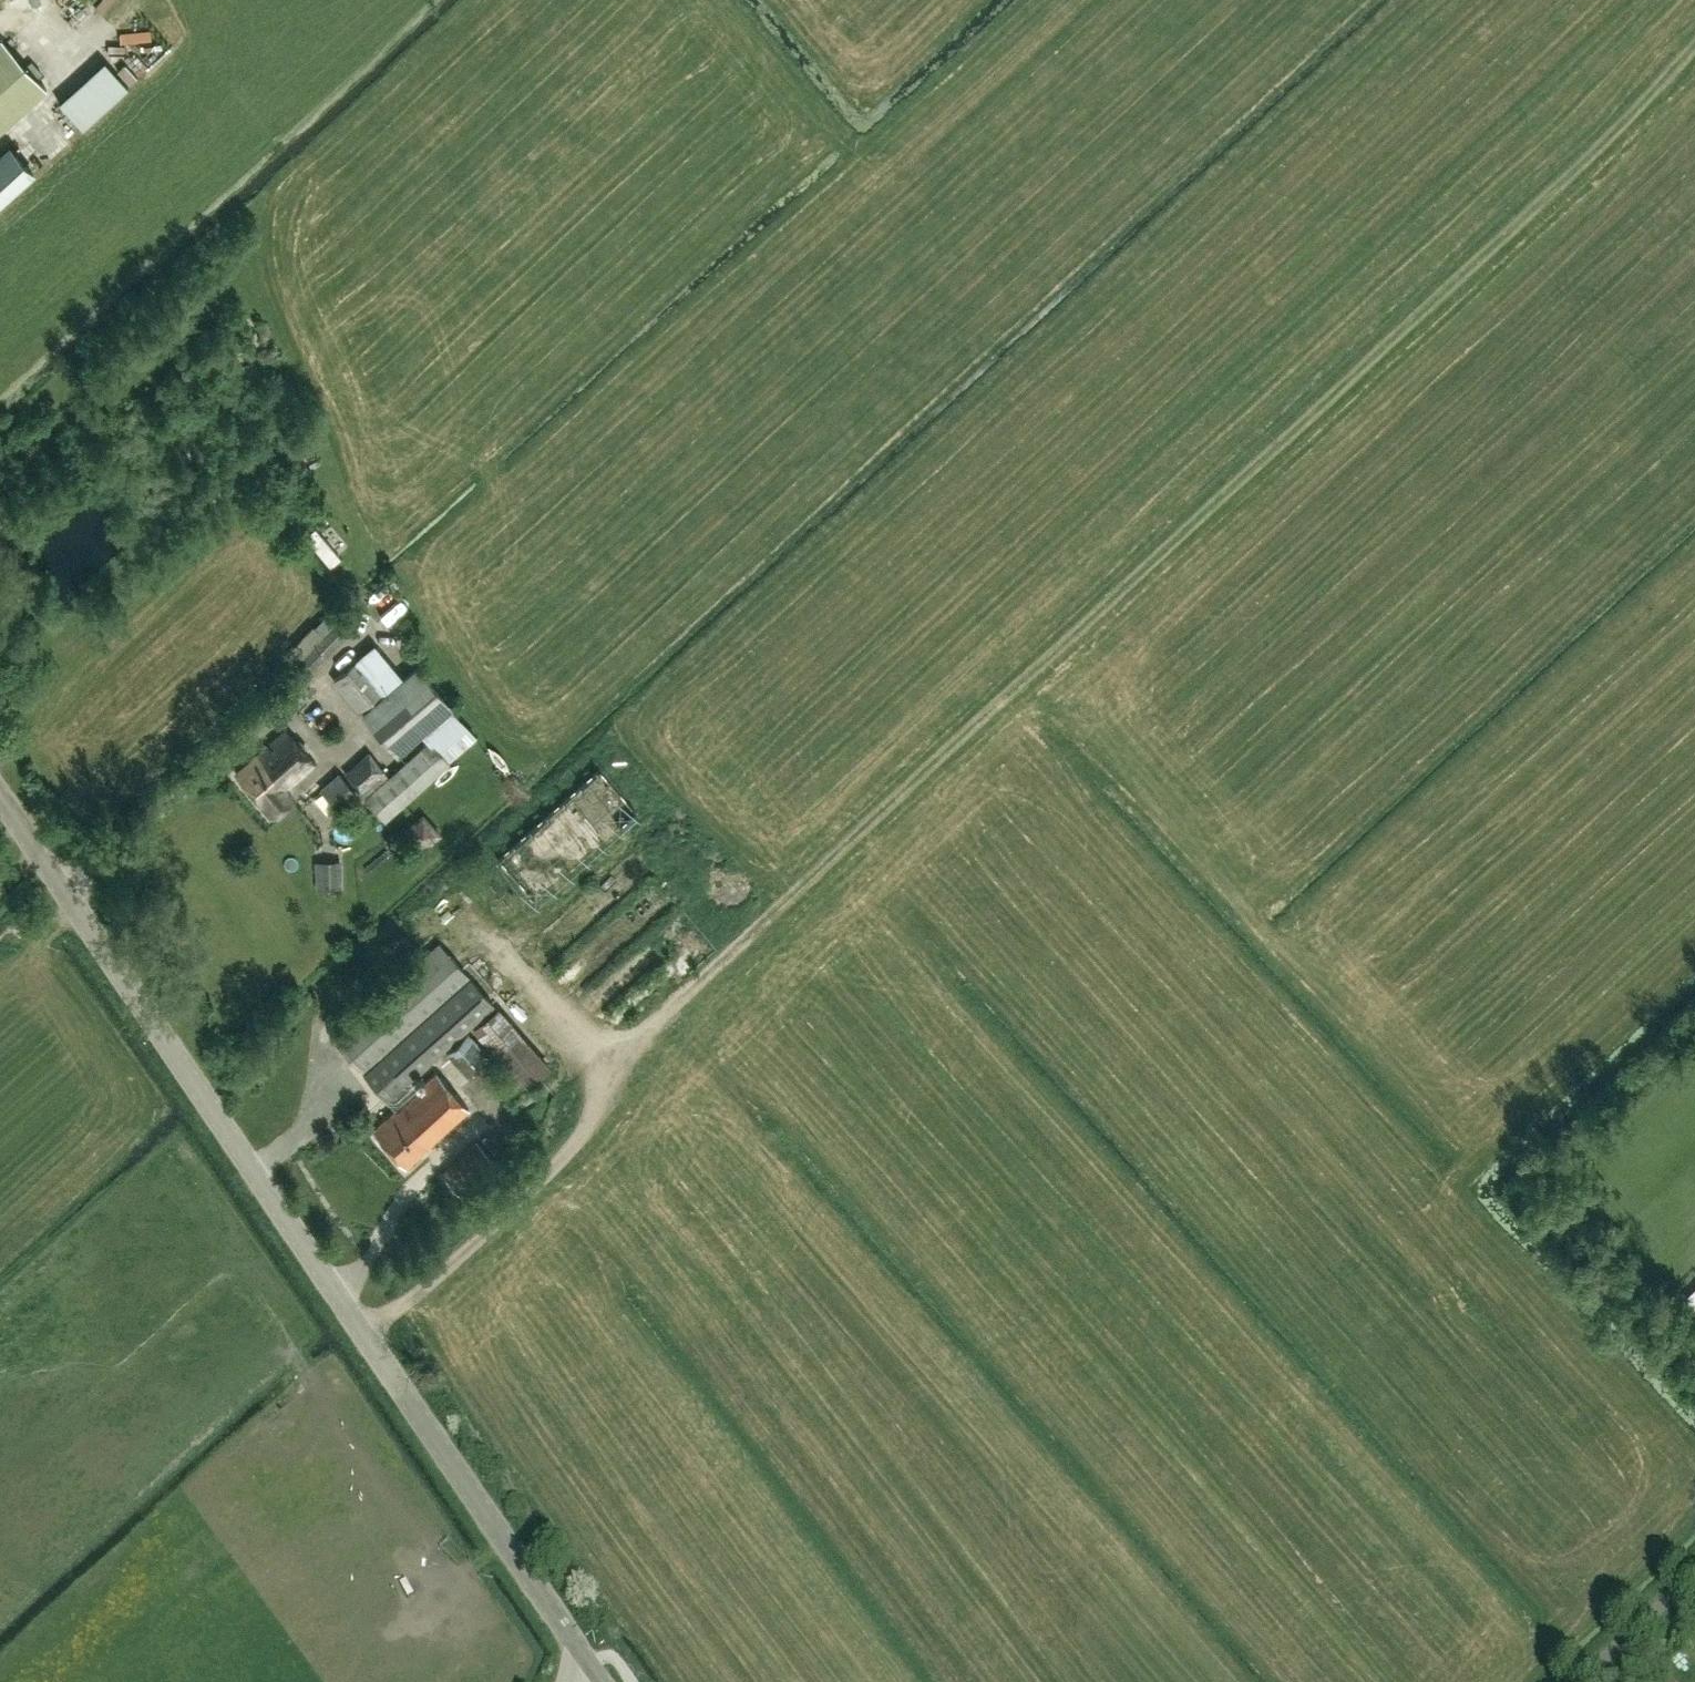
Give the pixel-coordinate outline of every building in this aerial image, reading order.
[(0,38),(0,130),(46,88),(12,50),(0,37),(0,38)] [(65,92),(91,121),(135,80),(109,52),(65,92)] [(6,150),(0,155),(0,203),(30,176),(6,150)] [(313,669),(353,628),(333,608),(293,649),(313,669)] [(374,651),(361,663),(358,660),(333,681),(360,711),(385,690),(399,678),(374,651)] [(417,667),(362,715),(397,755),(452,707),(417,667)] [(235,773),(271,815),(293,797),(287,790),(315,766),(285,731),(235,773)] [(385,821),(450,763),(430,740),(364,798),(385,821)] [(378,773),(360,752),(339,769),(357,790),(378,773)] [(358,794),(340,772),(320,788),(338,811),(358,794)] [(583,785),(480,875),(519,919),(622,830),(583,785)] [(360,810),(343,817),(349,831),(366,824),(360,810)] [(436,833),(421,815),(404,830),(418,848),(436,833)] [(343,889),(342,861),(315,862),(317,890),(343,889)] [(436,1074),(418,1090),(410,1081),(495,1006),(470,978),(439,943),(331,1038),(363,1075),(394,1111),(374,1129),(406,1166),(469,1111),(436,1074)] [(476,1141),(440,1173),(464,1199),(500,1166),(476,1141)] [(1683,1655),(1694,1666),(1694,1642),(1683,1655)]
